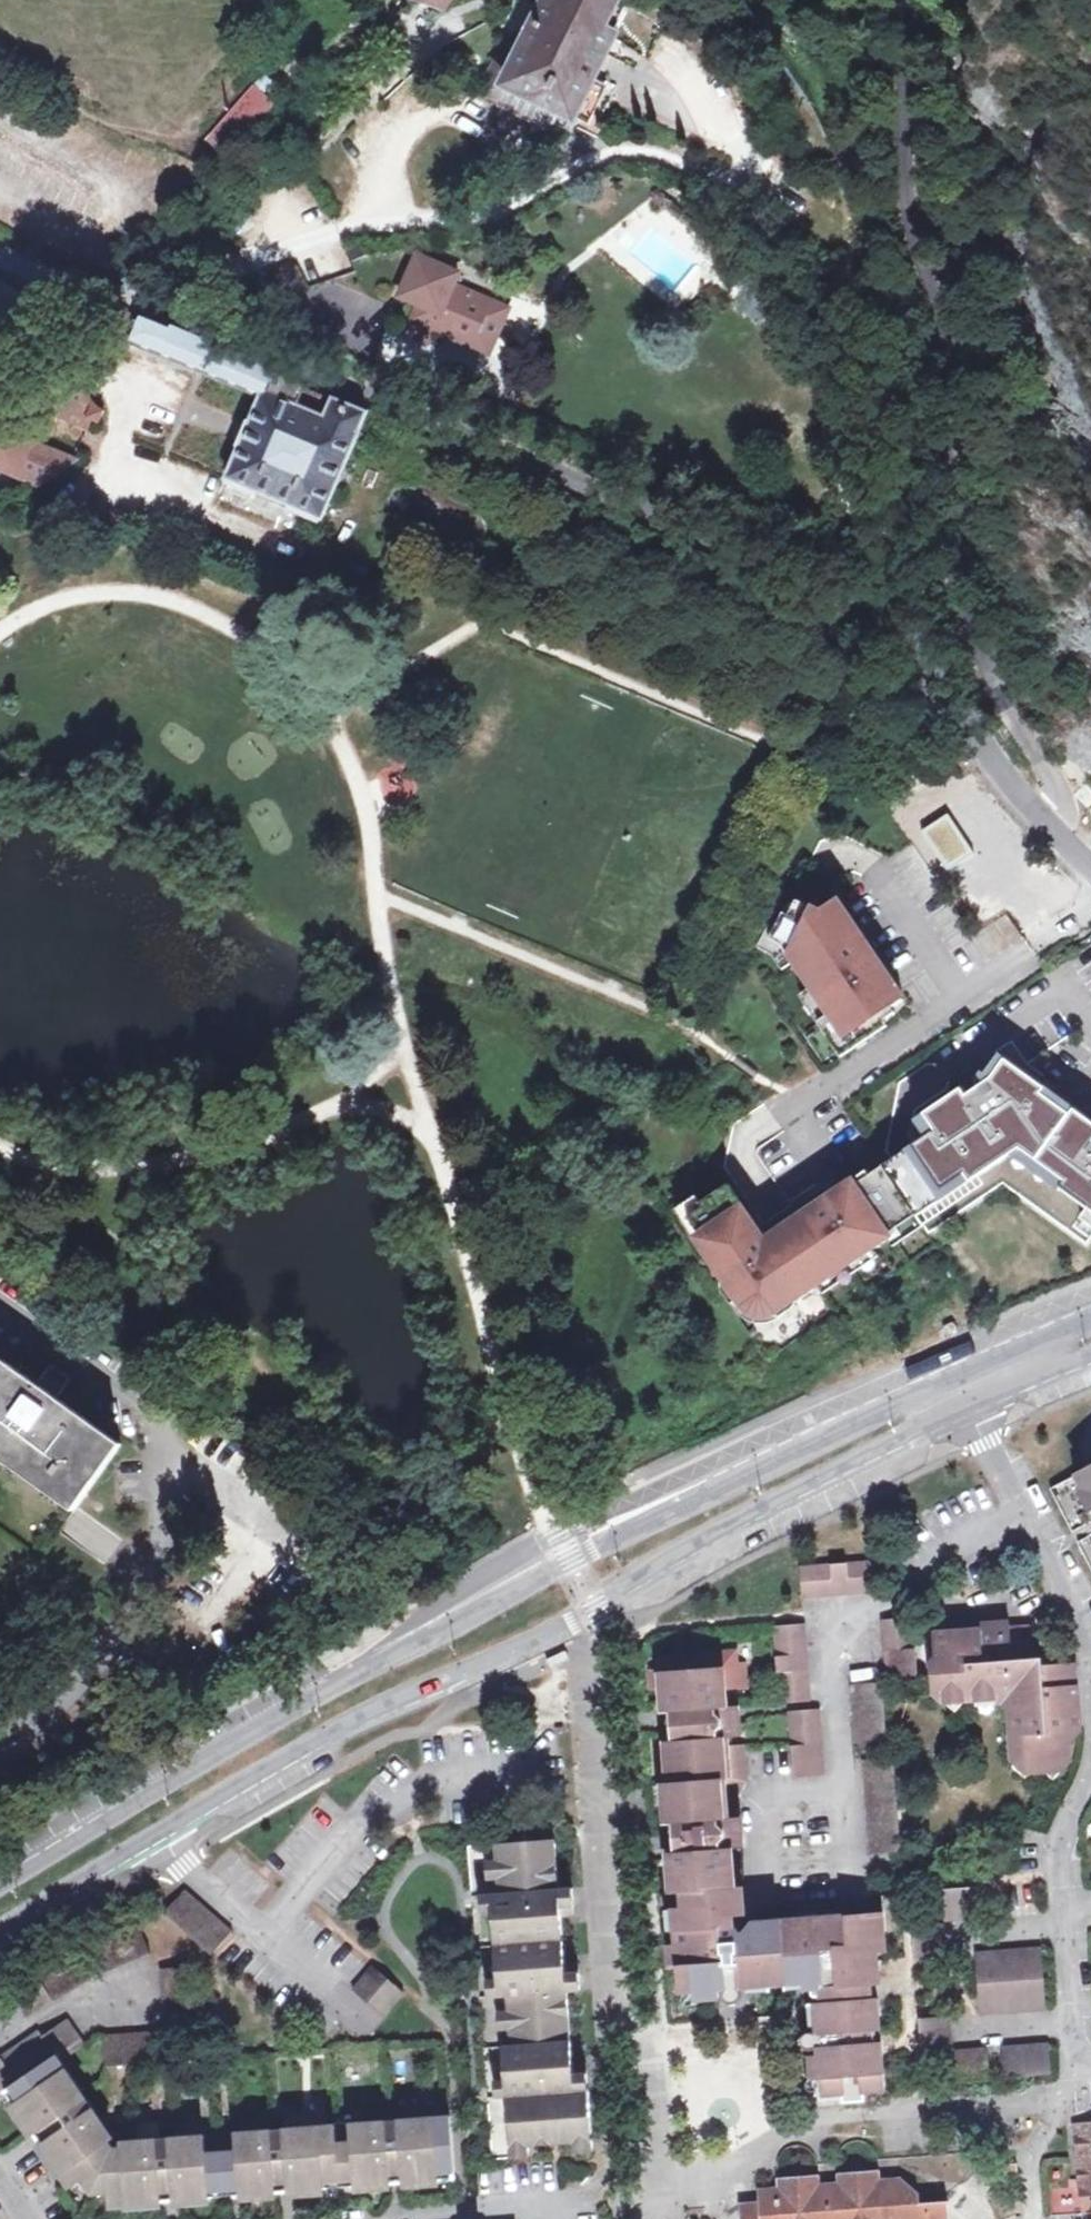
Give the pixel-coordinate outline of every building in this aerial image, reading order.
[(496,54),(480,88),(498,97),(497,100),(550,125),(559,108),(571,113),(589,76),(610,32),(599,26),(612,0),(545,0),(514,62),(496,54)] [(589,76),(571,113),(588,122),(606,84),(589,76)] [(251,83),(203,138),(228,159),(275,104),(251,83)] [(731,251),(723,259),(734,271),(742,263),(731,251)] [(458,270),(417,253),(400,295),(422,304),(410,334),(429,341),(435,328),(473,344),(492,299),(466,288),(462,297),(449,292),(453,282),(458,270)] [(466,288),(453,282),(449,292),(462,297),(466,288)] [(509,306),(492,299),(473,344),(490,351),(509,306)] [(127,354),(132,340),(261,394),(250,420),(248,419),(247,421),(245,420),(237,441),(239,442),(238,444),(240,445),(227,476),(230,477),(228,480),(256,492),(258,489),(292,504),(291,506),(319,518),(320,516),(322,517),(359,430),(357,429),(364,411),(331,397),(301,385),(229,357),(113,310),(74,348),(82,352),(80,357),(84,359),(85,356),(95,361),(127,354)] [(86,381),(77,376),(78,375),(73,373),(71,377),(52,369),(28,393),(38,397),(35,405),(87,427),(90,419),(99,423),(104,410),(86,381)] [(30,441),(0,428),(0,469),(16,476),(30,441)] [(893,1008),(904,1001),(878,962),(873,966),(849,931),(854,928),(838,905),(824,914),(797,900),(790,914),(785,912),(771,939),(783,946),(830,1016),(833,1014),(852,1043),(896,1013),(893,1008)] [(1007,916),(992,923),(1002,945),(1018,937),(1007,916)] [(887,1167),(919,1214),(928,1229),(1001,1181),(1086,1243),(1090,1235),(1090,1108),(1004,1044),(984,1071),(991,1081),(971,1095),(965,1085),(920,1115),(933,1136),(887,1167)] [(919,1214),(887,1167),(870,1175),(867,1171),(810,1210),(809,1208),(780,1228),(784,1234),(770,1243),(730,1184),(701,1203),(704,1207),(689,1217),(714,1254),(708,1259),(737,1301),(745,1296),(769,1300),(778,1314),(820,1286),(817,1282),(844,1264),(847,1268),(890,1239),(888,1235),(919,1214)] [(68,1382),(58,1375),(48,1367),(37,1383),(0,1356),(0,1526),(42,1555),(123,1442),(57,1396),(68,1382)] [(1080,1472),(1077,1479),(1090,1508),(1090,1466),(1080,1472)] [(609,1492),(633,1480),(630,1473),(606,1485),(609,1492)] [(804,1597),(882,1592),(880,1560),(802,1566),(804,1597)] [(890,1682),(919,1680),(917,1648),(915,1618),(885,1621),(890,1682)] [(1010,1620),(980,1622),(980,1629),(936,1632),(937,1651),(930,1657),(934,1693),(944,1703),(955,1691),(964,1699),(970,1693),(977,1699),(986,1689),(1008,1708),(1011,1761),(1028,1775),(1044,1757),(1062,1773),(1074,1760),(1073,1742),(1082,1732),(1076,1662),(1048,1664),(1042,1670),(1028,1658),(1034,1652),(1032,1625),(1010,1626),(1010,1620)] [(808,1625),(777,1627),(782,1705),(813,1703),(808,1625)] [(549,1655),(553,1664),(574,1656),(570,1646),(549,1655)] [(744,1650),(736,1651),(737,1664),(745,1664),(744,1650)] [(684,1655),(663,1657),(664,1670),(656,1670),(657,1687),(665,1686),(666,1708),(671,1713),(673,1737),(669,1745),(680,1895),(688,1894),(689,1910),(678,1910),(681,1945),(670,1946),(672,1967),(682,1966),(684,1990),(698,1989),(699,1996),(719,1995),(718,1987),(819,1979),(822,2002),(816,2003),(820,2054),(812,2055),(813,2077),(822,2077),(824,2095),(845,2094),(845,2100),(866,2099),(866,2092),(885,2091),(883,2041),(877,2042),(877,2028),(882,2028),(881,1999),(874,1999),(872,1968),(879,1967),(878,1935),(886,1934),(884,1916),(820,1920),(820,1915),(803,1916),(803,1921),(755,1925),(750,1932),(743,1933),(741,1928),(736,1925),(735,1915),(745,1914),(746,1909),(746,1890),(738,1890),(734,1846),(745,1845),(743,1818),(731,1819),(728,1784),(728,1776),(749,1775),(747,1742),(730,1744),(730,1737),(744,1736),(742,1705),(728,1705),(727,1688),(747,1686),(745,1664),(737,1664),(736,1651),(698,1654),(699,1658),(685,1659),(684,1655)] [(655,1657),(656,1670),(664,1670),(663,1657),(655,1657)] [(657,1687),(656,1670),(646,1671),(647,1688),(657,1687)] [(858,1746),(888,1744),(884,1683),(853,1685),(858,1746)] [(823,1712),(792,1714),(796,1779),(827,1777),(823,1712)] [(728,1776),(728,1784),(743,1783),(749,1782),(749,1775),(728,1776)] [(577,2141),(592,2140),(588,2065),(573,2066),(568,1992),(582,1991),(580,1966),(566,1967),(562,1919),(575,1918),(573,1889),(560,1890),(556,1840),(497,1845),(499,1859),(500,1878),(501,1892),(493,1893),(494,1911),(499,1978),(500,1995),(508,1995),(510,2011),(511,2028),(512,2044),(504,2045),(506,2078),(508,2094),(512,2145),(531,2144),(577,2141)] [(500,1878),(499,1859),(486,1860),(487,1879),(500,1878)] [(992,1918),(1040,1914),(1038,1884),(990,1887),(992,1918)] [(946,1921),(978,1918),(976,1888),(943,1890),(946,1921)] [(213,1955),(234,1931),(188,1890),(166,1914),(213,1955)] [(494,1911),(493,1893),(481,1893),(483,1912),(494,1911)] [(104,1974),(152,1953),(140,1925),(93,1946),(104,1974)] [(982,2014),(1047,2009),(1043,1949),(978,1954),(982,2014)] [(29,2017),(95,1976),(79,1952),(14,1992),(29,2017)] [(167,2018),(197,2016),(195,1966),(163,1969),(167,2018)] [(385,2017),(403,1995),(371,1968),(353,1990),(385,2017)] [(500,1995),(499,1978),(488,1979),(489,1996),(500,1995)] [(511,2028),(510,2011),(498,2013),(499,2029),(511,2028)] [(110,2196),(112,2208),(136,2206),(139,2209),(154,2208),(156,2207),(156,2204),(185,2202),(187,2205),(190,2205),(192,2204),(193,2201),(211,2200),(210,2192),(242,2190),(242,2197),(250,2196),(250,2199),(252,2200),(270,2198),(271,2197),(271,2195),(298,2193),(300,2195),(304,2196),(307,2195),(309,2192),(325,2191),(324,2183),(357,2181),(357,2187),(364,2187),(365,2189),(366,2190),(383,2189),(385,2187),(385,2185),(412,2183),(416,2186),(419,2186),(423,2185),(425,2182),(439,2181),(438,2175),(455,2172),(451,2120),(405,2123),(405,2128),(400,2129),(399,2124),(387,2125),(387,2130),(382,2130),(381,2125),(292,2132),(292,2137),(285,2138),(284,2133),(273,2134),(273,2139),(267,2139),(267,2134),(176,2141),(177,2146),(171,2147),(171,2142),(157,2143),(157,2148),(153,2148),(152,2143),(124,2145),(124,2150),(116,2150),(109,2140),(113,2137),(97,2114),(92,2118),(89,2113),(94,2110),(86,2099),(81,2102),(78,2098),(83,2094),(60,2062),(86,2044),(69,2017),(41,2036),(38,2031),(0,2057),(0,2096),(8,2091),(26,2117),(23,2120),(24,2125),(27,2127),(33,2127),(46,2147),(44,2150),(45,2153),(59,2175),(65,2175),(73,2186),(81,2181),(88,2176),(108,2189),(110,2196)] [(922,2050),(952,2047),(952,2019),(920,2021),(922,2050)] [(106,2066),(170,2061),(168,2029),(104,2035),(106,2066)] [(1004,2078),(1052,2074),(1051,2043),(1002,2046),(1004,2078)] [(958,2082),(990,2079),(988,2048),(956,2050),(958,2082)] [(508,2094),(506,2078),(495,2078),(497,2095),(508,2094)] [(1071,2108),(1077,2218),(1090,2218),(1090,2107),(1071,2108)] [(592,2140),(577,2141),(577,2151),(593,2150),(592,2140)] [(531,2144),(512,2145),(512,2156),(532,2155),(531,2144)] [(1064,2169),(1063,2155),(1050,2157),(1051,2170),(1064,2169)] [(760,2200),(761,2214),(752,2214),(753,2218),(950,2218),(949,2200),(920,2202),(919,2192),(902,2176),(881,2178),(881,2169),(838,2172),(839,2181),(820,2182),(819,2173),(778,2176),(779,2185),(759,2186),(760,2200)] [(88,2176),(81,2181),(92,2197),(110,2196),(108,2189),(88,2176)] [(760,2200),(739,2201),(741,2218),(753,2218),(752,2214),(761,2214),(760,2200)]
